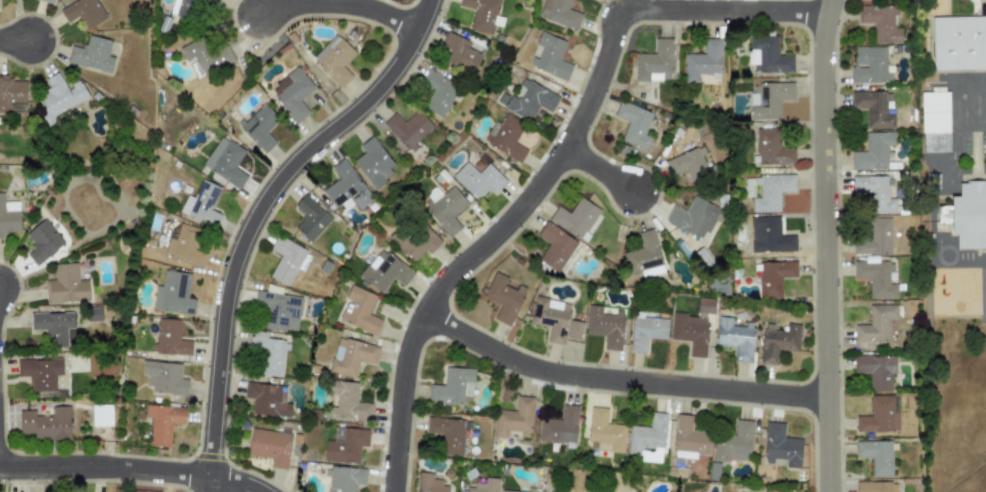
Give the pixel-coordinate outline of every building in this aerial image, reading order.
[(77,16),(86,30),(106,18),(95,0),(75,0),(59,10),(67,23),(77,16)] [(169,15),(191,21),(195,8),(212,13),(216,0),(173,0),(169,15)] [(458,6),(474,10),(469,29),(491,35),(500,0),(460,0),(458,6)] [(537,16),(576,30),(582,13),(568,7),(570,0),(542,0),(537,16)] [(900,43),(900,29),(892,28),(893,16),(897,16),(897,6),(857,6),(857,23),(873,23),(873,43),(900,43)] [(936,13),(985,13),(985,66),(937,67),(936,13)] [(445,62),(473,73),(481,54),(468,48),(471,41),(446,31),(440,46),(450,50),(445,62)] [(565,41),(540,32),(535,45),(541,47),(537,59),(532,57),(528,66),(566,80),(572,65),(558,60),(565,41)] [(355,53),(335,34),(311,59),(341,87),(351,76),(342,67),(355,53)] [(113,57),(107,56),(111,40),(86,35),(83,48),(72,45),(68,63),(110,72),(113,57)] [(179,47),(195,79),(234,60),(225,43),(208,52),(200,36),(179,47)] [(792,72),(792,55),(777,55),(777,36),(749,36),(749,72),(792,72)] [(634,53),(635,80),(673,80),(672,38),(654,39),(654,53),(634,53)] [(684,82),(697,82),(697,73),(720,74),(721,39),(704,39),(703,54),(684,54),(684,82)] [(852,82),(886,83),(887,47),(852,47),(852,82)] [(313,89),(298,67),(269,88),(294,123),(309,113),(299,99),(313,89)] [(432,91),(423,107),(440,118),(458,88),(428,69),(419,83),(432,91)] [(78,79),(66,86),(59,72),(44,79),(50,90),(36,97),(47,118),(88,98),(78,79)] [(28,111),(28,77),(0,78),(0,112),(28,111)] [(558,96),(522,78),(513,96),(504,92),(498,105),(530,121),(537,107),(550,113),(558,96)] [(751,120),(780,120),(779,100),(793,100),(793,83),(750,83),(751,120)] [(925,156),(924,86),(951,85),(952,156),(925,156)] [(850,109),(865,109),(865,129),(894,128),(893,111),(891,111),(891,91),(850,92),(850,109)] [(651,113),(619,100),(613,116),(627,122),(620,140),(646,150),(651,137),(643,134),(651,113)] [(275,142),(266,132),(279,119),(261,103),(238,128),(264,153),(275,142)] [(408,150),(433,127),(417,110),(403,123),(393,113),(382,123),(408,150)] [(527,150),(514,142),(523,125),(501,113),(484,144),(519,163),(527,150)] [(793,147),(778,147),(779,128),(756,128),(755,164),(793,164),(793,147)] [(864,132),(865,151),(851,152),(851,170),(887,169),(887,146),(894,146),(893,132),(864,132)] [(359,146),(363,152),(352,161),(373,187),(397,168),(371,136),(359,146)] [(201,166),(239,189),(247,175),(234,168),(244,152),(220,137),(201,166)] [(664,159),(671,178),(682,174),(686,185),(711,176),(701,147),(664,159)] [(359,210),(373,200),(343,158),(330,167),(338,178),(322,190),(334,207),(349,197),(359,210)] [(476,201),(488,188),(494,194),(506,181),(487,163),(478,173),(466,161),(451,176),(476,201)] [(794,174),(757,175),(757,198),(751,198),(751,212),(779,212),(779,192),(794,191),(794,174)] [(851,176),(852,193),(868,193),(868,214),(895,213),(894,176),(851,176)] [(178,212),(214,228),(220,214),(210,210),(220,188),(201,179),(193,197),(186,195),(178,212)] [(962,180),(985,179),(985,249),(963,250),(962,232),(956,232),(956,224),(941,224),(941,203),(956,203),(956,193),(962,192),(962,180)] [(448,237),(461,228),(452,217),(467,205),(453,185),(440,195),(435,189),(420,200),(448,237)] [(2,238),(2,233),(20,232),(19,212),(3,212),(3,192),(0,192),(0,238),(2,238)] [(293,206),(304,216),(294,227),(310,242),(332,219),(305,193),(293,206)] [(703,241),(719,208),(693,195),(684,212),(672,205),(664,221),(703,241)] [(598,207),(577,198),(571,212),(556,206),(548,222),(584,238),(598,207)] [(795,235),(780,235),(779,216),(751,217),(752,252),(795,251),(795,235)] [(890,254),(890,218),(866,218),(867,235),(853,236),(853,255),(890,254)] [(24,236),(34,247),(27,254),(37,266),(64,242),(43,219),(24,236)] [(424,250),(429,254),(441,241),(421,223),(416,229),(406,219),(388,239),(413,261),(424,250)] [(558,273),(577,241),(544,222),(536,236),(548,243),(537,261),(558,273)] [(174,239),(169,237),(163,255),(201,267),(206,252),(195,248),(201,230),(180,223),(174,239)] [(635,233),(639,248),(621,252),(627,275),(641,271),(642,277),(663,272),(652,228),(635,233)] [(269,277),(287,287),(306,250),(277,235),(269,250),(280,255),(269,277)] [(403,287),(413,273),(380,248),(358,276),(380,293),(392,278),(403,287)] [(781,298),(781,278),(796,277),(796,261),(758,262),(759,298),(781,298)] [(853,263),(853,279),(868,279),(869,298),(896,298),(896,282),(893,282),(893,262),(853,263)] [(88,301),(88,280),(77,281),(77,263),(53,264),(54,280),(44,280),(45,303),(88,301)] [(190,273),(164,270),(162,286),(155,286),(152,309),(193,315),(195,299),(187,299),(190,273)] [(509,326),(527,288),(494,272),(482,298),(498,305),(492,319),(509,326)] [(381,320),(368,314),(376,295),(351,284),(345,298),(347,299),(338,320),(374,335),(381,320)] [(262,327),(296,332),(301,297),(255,291),(253,308),(264,310),(262,327)] [(529,323),(549,327),(546,342),(562,346),(571,304),(535,297),(529,323)] [(713,313),(714,299),(697,299),(696,313),(713,313)] [(620,351),(623,313),(601,312),(601,306),(587,305),(585,335),(604,336),(603,350),(620,351)] [(854,325),(854,342),(889,343),(889,318),(897,318),(897,305),(868,305),(868,325),(854,325)] [(30,330),(44,330),(45,350),(66,349),(66,328),(74,328),(74,312),(30,314),(30,330)] [(670,341),(689,341),(689,357),(705,358),(707,316),(671,315),(670,341)] [(667,319),(631,317),(630,352),(646,353),(646,339),(666,339),(667,319)] [(733,362),(751,363),(754,323),(745,322),(745,326),(731,326),(731,317),(717,317),(716,347),(734,347),(733,362)] [(190,355),(191,340),(179,340),(180,320),(157,319),(156,344),(151,344),(151,353),(190,355)] [(565,339),(579,341),(582,322),(569,320),(565,339)] [(799,324),(786,323),(785,331),(774,330),(774,324),(763,323),(760,364),(777,365),(778,350),(797,352),(799,324)] [(266,339),(266,332),(251,331),(249,351),(261,352),(259,375),(282,377),(285,340),(266,339)] [(354,378),(359,360),(374,364),(379,347),(337,337),(329,372),(354,378)] [(853,373),(869,373),(869,391),(890,391),(891,375),(894,375),(895,356),(853,355),(853,373)] [(55,390),(55,375),(62,375),(62,359),(16,359),(16,376),(30,376),(30,390),(55,390)] [(186,394),(187,379),(179,379),(181,363),(143,361),(142,374),(147,375),(146,391),(186,394)] [(473,369),(444,367),(443,385),(429,385),(428,402),(462,404),(462,395),(472,395),(473,369)] [(357,382),(330,381),(329,394),(336,395),(336,407),(330,407),(330,417),(370,419),(371,403),(356,402),(357,382)] [(251,414),(289,416),(290,403),(284,403),(284,394),(280,394),(281,385),(244,383),(244,398),(252,399),(251,414)] [(870,396),(870,415),(854,416),(855,432),(898,431),(898,395),(870,396)] [(494,437),(507,438),(507,431),(519,432),(519,437),(530,438),(533,397),(516,396),(515,411),(495,410),(494,437)] [(112,425),(111,405),(91,406),(92,426),(112,425)] [(184,424),(185,407),(145,405),(144,417),(150,417),(149,446),(170,447),(171,424),(184,424)] [(538,441),(565,443),(565,448),(575,449),(577,406),(561,405),(560,420),(540,419),(538,441)] [(18,410),(18,433),(34,433),(34,439),(69,439),(69,406),(50,406),(50,416),(33,415),(33,411),(18,410)] [(625,425),(606,424),(607,408),(590,407),(587,450),(623,452),(625,425)] [(629,426),(627,454),(639,455),(640,447),(664,449),(666,413),(650,412),(649,427),(629,426)] [(692,415),(675,414),(673,457),(695,459),(696,455),(708,455),(710,432),(691,431),(692,415)] [(462,456),(463,419),(426,417),(426,433),(441,434),(440,455),(462,456)] [(751,420),(735,420),(734,435),(714,434),(713,460),(749,461),(751,420)] [(784,423),(765,422),(763,462),(785,463),(785,467),(800,468),(801,439),(783,438),(784,423)] [(323,461),(358,463),(359,446),(367,447),(368,429),(333,427),(332,441),(324,440),(323,461)] [(247,456),(271,458),(270,467),(286,469),(290,433),(250,429),(247,456)] [(855,457),(871,457),(871,477),(891,476),(891,450),(896,450),(896,441),(855,442),(855,457)] [(328,467),(327,491),(355,491),(355,484),(364,485),(365,469),(328,467)] [(441,485),(442,479),(432,479),(432,473),(418,472),(417,491),(447,491),(448,486),(441,485)] [(465,491),(496,491),(497,479),(484,478),(484,485),(465,484),(465,491)] [(896,481),(855,482),(856,491),(896,491),(896,481)]
